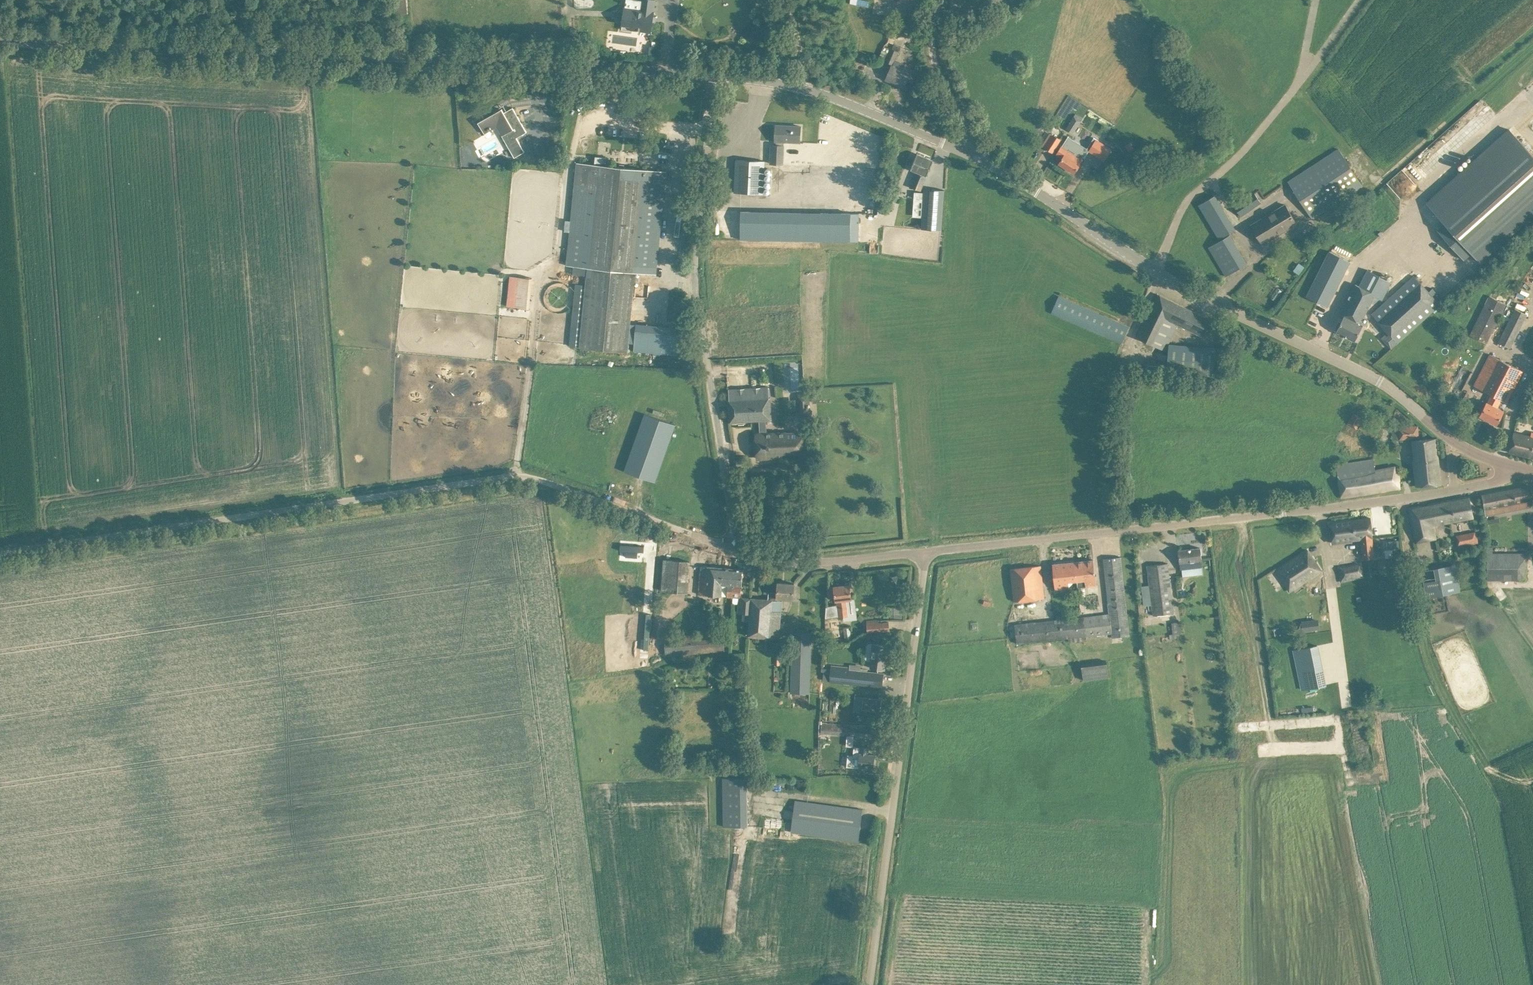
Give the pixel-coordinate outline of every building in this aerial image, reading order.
[(396,14),(404,14),(403,0),(395,0),(396,14)] [(618,19),(620,21),(623,22),(623,24),(632,25),(631,28),(651,31),(655,0),(641,0),(640,9),(625,7),(625,10),(622,9),(619,10),(618,12),(617,17),(618,19)] [(879,57),(893,63),(900,47),(894,44),(891,49),(884,46),(879,57)] [(907,80),(913,82),(918,71),(911,68),(909,73),(892,65),(887,78),(896,82),(896,83),(904,86),(907,80)] [(517,137),(526,131),(518,116),(513,107),(504,112),(502,109),(478,122),(485,133),(497,126),(514,156),(524,151),(517,137)] [(1067,127),(1071,130),(1074,132),(1081,120),(1078,118),(1074,115),(1067,127)] [(784,141),(800,142),(801,126),(776,125),(775,141),(776,141),(776,145),(771,145),(770,163),(783,164),(784,145),(783,144),(784,141)] [(1437,229),(1464,259),(1471,253),(1479,261),(1532,213),(1532,155),(1509,129),(1427,203),(1444,223),(1437,229)] [(1050,132),(1042,145),(1046,148),(1053,152),(1061,139),(1050,132)] [(1062,146),(1057,154),(1062,158),(1059,163),(1074,173),(1083,159),(1082,158),(1083,156),(1085,157),(1087,153),(1082,150),(1084,147),(1068,136),(1062,145),(1062,146)] [(1087,148),(1086,149),(1089,151),(1104,160),(1112,148),(1094,137),(1087,148)] [(1135,150),(1130,142),(1125,146),(1130,153),(1135,150)] [(1312,219),(1363,186),(1338,148),(1288,180),(1312,219)] [(913,163),(911,169),(917,172),(911,187),(921,191),(927,176),(926,176),(929,169),(933,160),(917,153),(913,163)] [(568,244),(566,265),(573,266),(573,272),(587,274),(580,347),(596,349),(620,351),(628,352),(633,302),(636,272),(656,274),(666,171),(606,165),(607,157),(595,156),(595,164),(577,162),(576,172),(574,193),(573,202),(572,213),(571,223),(568,244)] [(764,176),(764,161),(736,159),(734,192),(763,194),(763,190),(768,190),(768,176),(764,176)] [(943,189),(923,188),(921,228),(941,230),(943,189)] [(1245,198),(1234,205),(1241,216),(1251,208),(1260,203),(1253,192),(1245,198)] [(1215,195),(1198,205),(1219,239),(1235,229),(1215,195)] [(1262,244),(1297,223),(1285,204),(1251,225),(1262,244)] [(737,238),(738,210),(731,210),(729,237),(737,238)] [(861,218),(860,218),(860,214),(741,211),(740,239),(859,242),(859,222),(861,222),(861,218)] [(1226,276),(1247,264),(1229,234),(1208,247),(1226,276)] [(1350,260),(1330,250),(1306,296),(1327,307),(1350,260)] [(1344,315),(1336,331),(1354,340),(1362,325),(1357,322),(1360,314),(1364,316),(1366,311),(1374,296),(1382,300),(1391,282),(1367,269),(1359,284),(1356,283),(1345,305),(1341,313),(1344,315)] [(653,304),(656,274),(636,272),(633,302),(653,304)] [(1399,342),(1441,304),(1433,295),(1437,291),(1434,287),(1429,291),(1415,275),(1372,314),(1387,331),(1381,337),(1391,348),(1399,342)] [(510,276),(508,306),(529,308),(531,277),(510,276)] [(1158,294),(1137,336),(1165,350),(1178,323),(1204,336),(1212,320),(1158,294)] [(1489,295),(1470,333),(1488,341),(1506,304),(1489,295)] [(1051,313),(1122,343),(1129,326),(1059,296),(1051,313)] [(1514,308),(1498,342),(1510,348),(1527,314),(1514,308)] [(687,329),(636,324),(634,351),(684,356),(687,329)] [(1169,343),(1168,358),(1167,372),(1213,376),(1216,348),(1169,343)] [(1522,370),(1490,354),(1474,385),(1491,394),(1487,402),(1486,402),(1479,415),(1496,424),(1503,410),(1507,402),(1507,401),(1522,370)] [(759,420),(766,419),(771,419),(769,393),(768,386),(729,389),(730,421),(729,421),(729,422),(731,422),(731,421),(759,420)] [(808,392),(796,393),(797,408),(809,407),(808,392)] [(645,413),(624,471),(655,482),(676,424),(645,413)] [(1356,428),(1362,418),(1354,413),(1347,423),(1356,428)] [(766,419),(759,420),(760,434),(756,434),(758,457),(803,454),(801,431),(767,433),(766,419)] [(1419,437),(1417,426),(1392,428),(1393,440),(1419,437)] [(1532,457),(1532,432),(1531,431),(1530,436),(1514,432),(1509,451),(1532,457)] [(1416,486),(1440,484),(1436,438),(1411,440),(1416,486)] [(1374,457),(1335,463),(1341,497),(1399,488),(1396,465),(1376,468),(1374,457)] [(1530,485),(1482,495),(1486,515),(1530,506),(1532,500),(1530,485)] [(1416,542),(1436,538),(1435,533),(1434,526),(1473,518),(1469,497),(1409,509),(1416,542)] [(1362,559),(1376,557),(1370,517),(1329,523),(1332,544),(1360,540),(1362,559)] [(1477,531),(1471,532),(1474,545),(1480,544),(1477,531)] [(621,547),(620,553),(626,553),(626,559),(638,560),(638,554),(644,555),(645,549),(621,547)] [(1179,550),(1181,569),(1202,566),(1200,548),(1179,550)] [(1277,570),(1289,589),(1320,569),(1308,550),(1277,570)] [(1110,613),(1103,614),(1081,616),(1081,617),(1085,617),(1087,636),(1112,633),(1112,636),(1129,634),(1121,556),(1103,558),(1107,594),(1110,613)] [(1487,557),(1487,580),(1517,580),(1525,580),(1525,557),(1518,557),(1487,557)] [(662,589),(688,591),(690,561),(664,559),(662,589)] [(1075,561),(1077,581),(1078,587),(1096,585),(1094,559),(1075,561)] [(1053,564),(1055,590),(1070,588),(1069,582),(1077,581),(1075,561),(1053,564)] [(1341,580),(1363,576),(1361,562),(1339,566),(1341,580)] [(1153,615),(1173,612),(1167,563),(1147,566),(1153,615)] [(1453,564),(1433,568),(1436,580),(1438,595),(1445,594),(1458,591),(1453,564)] [(1044,598),(1041,565),(1011,568),(1014,601),(1044,598)] [(734,585),(733,585),(734,568),(701,566),(698,594),(733,596),(734,585)] [(734,568),(733,585),(734,585),(733,596),(738,597),(741,597),(743,569),(734,568)] [(751,598),(748,635),(765,636),(779,637),(781,617),(782,611),(782,600),(774,600),(774,599),(777,599),(777,597),(793,598),(794,593),(795,583),(779,582),(778,592),(769,592),(768,599),(751,598)] [(829,597),(835,597),(835,602),(837,602),(837,605),(826,606),(826,618),(839,616),(839,615),(848,614),(846,600),(852,599),(850,584),(828,587),(829,597)] [(1149,584),(1141,585),(1143,606),(1151,605),(1149,584)] [(1501,592),(1496,595),(1500,601),(1505,597),(1501,592)] [(742,597),(741,612),(743,612),(750,612),(751,598),(742,597)] [(904,616),(904,607),(893,607),(893,616),(904,616)] [(1086,639),(1085,636),(1087,636),(1085,617),(1081,617),(1081,616),(1015,624),(1018,643),(1069,638),(1069,641),(1086,639)] [(866,620),(867,624),(867,632),(890,630),(889,622),(878,623),(878,619),(866,620)] [(1318,620),(1302,622),(1303,630),(1319,628),(1318,620)] [(1180,621),(1171,622),(1172,624),(1173,634),(1178,633),(1182,633),(1181,628),(1180,623),(1180,621)] [(724,630),(664,636),(666,656),(726,650),(724,630)] [(832,630),(825,631),(826,642),(836,641),(836,635),(833,635),(832,630)] [(813,632),(792,631),(790,692),(811,693),(813,632)] [(865,658),(867,660),(871,661),(870,667),(885,669),(887,645),(873,643),(870,643),(867,644),(865,658)] [(1293,649),(1301,690),(1328,685),(1319,644),(1293,649)] [(1107,660),(1081,664),(1083,680),(1109,677),(1107,660)] [(824,668),(823,680),(882,687),(884,674),(861,671),(861,666),(849,664),(849,666),(843,665),(843,667),(832,665),(832,669),(824,668)] [(880,711),(882,698),(863,696),(862,709),(880,711)] [(871,736),(871,726),(822,723),(822,720),(819,720),(819,723),(822,724),(821,733),(871,736)] [(848,756),(847,766),(859,767),(859,765),(864,766),(874,767),(875,754),(868,754),(869,747),(859,746),(854,746),(853,756),(848,756)] [(748,826),(747,777),(722,777),(723,826),(748,826)] [(863,809),(795,800),(791,832),(858,841),(863,809)]
